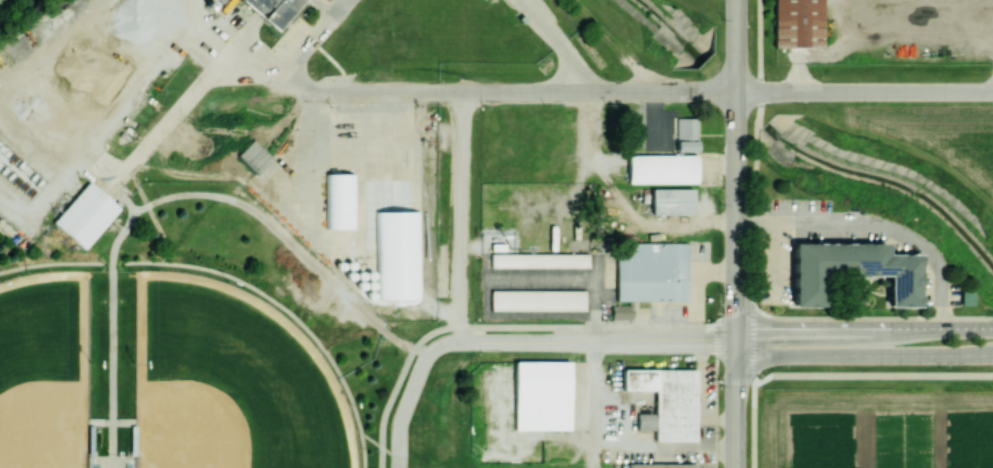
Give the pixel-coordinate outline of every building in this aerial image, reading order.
[(276,31),(303,0),(241,0),(276,31)] [(823,47),(822,0),(773,0),(774,47),(823,47)] [(676,151),(697,151),(697,118),(676,118),(676,151)] [(235,154),(254,173),(268,159),(250,140),(235,154)] [(628,184),(696,183),(696,154),(627,155),(628,184)] [(353,173),(325,174),(326,229),(354,228),(353,173)] [(53,221),(83,248),(120,207),(89,180),(53,221)] [(379,224),(380,232),(394,231),(394,224),(404,223),(404,186),(370,186),(371,224),(379,224)] [(693,189),(651,188),(651,214),(692,214),(693,189)] [(685,243),(616,243),(616,300),(627,300),(627,305),(611,305),(611,320),(632,320),(632,301),(686,301),(685,243)] [(918,254),(886,254),(886,243),(792,243),(792,307),(822,307),(822,275),(888,275),(888,306),(918,306),(918,254)] [(490,267),(589,268),(589,254),(490,253),(490,267)] [(490,311),(585,311),(585,290),(490,290),(490,311)] [(973,291),(960,291),(959,305),(972,305),(973,291)] [(516,361),(570,361),(570,429),(543,429),(515,429),(516,361)] [(695,441),(696,369),(621,369),(621,390),(655,390),(654,413),(637,413),(637,430),(655,430),(654,441),(695,441)]
